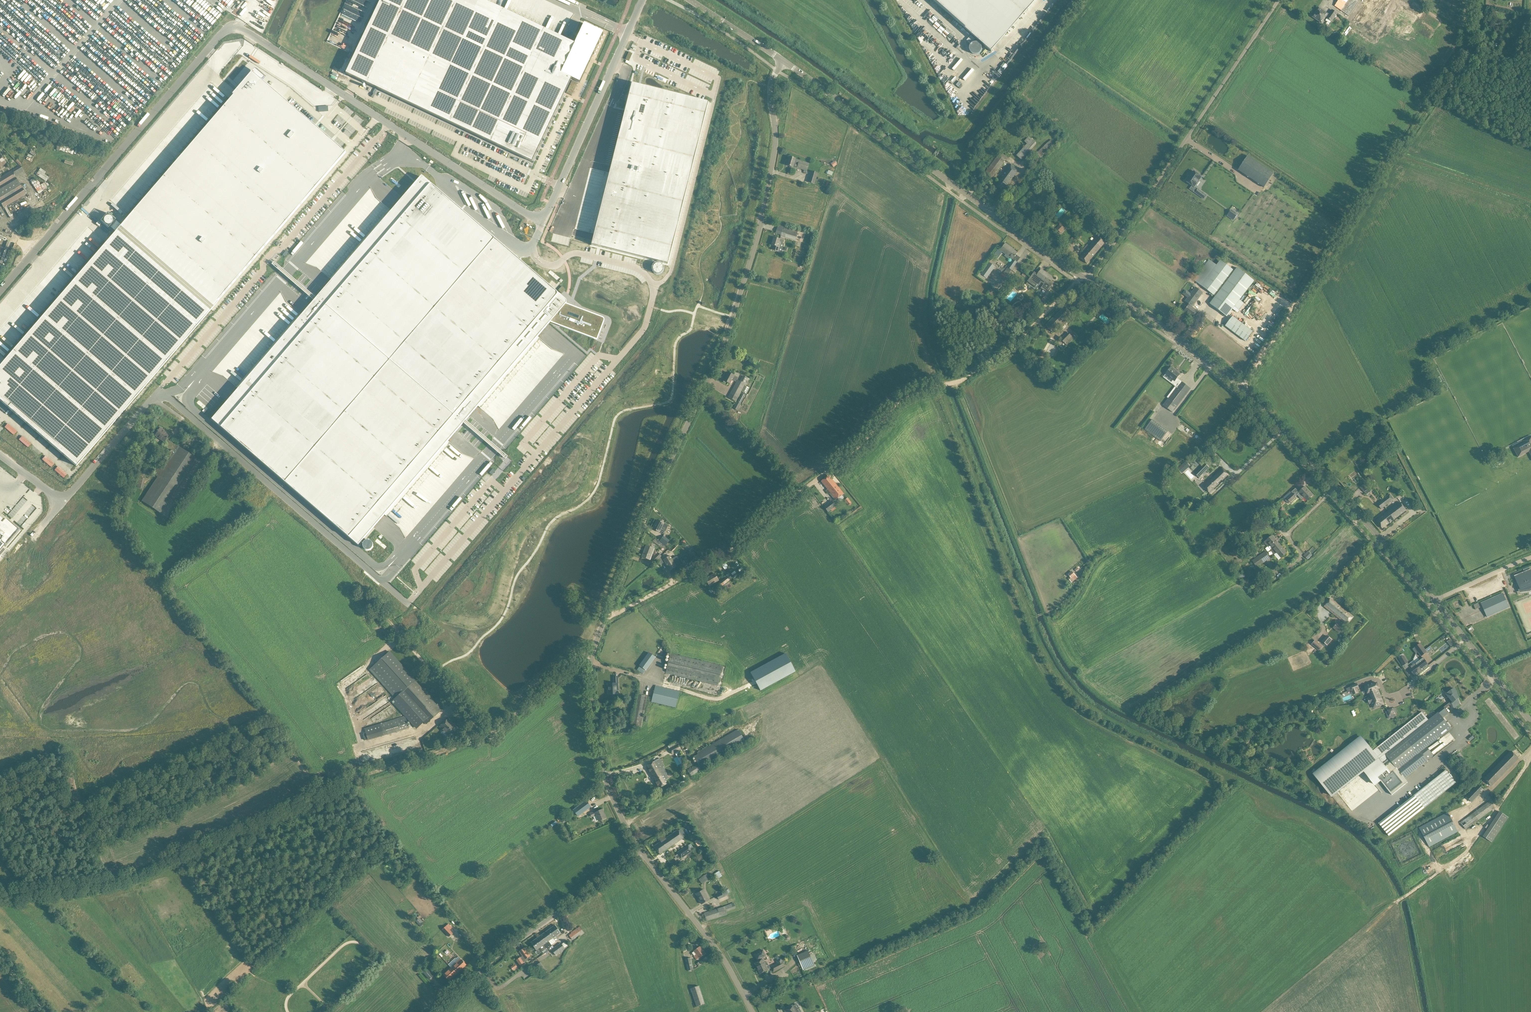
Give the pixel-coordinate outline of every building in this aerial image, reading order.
[(494,10),(474,0),(381,0),(346,74),(532,162),(572,79),(579,82),(589,62),(587,61),(588,60),(590,61),(592,57),(590,56),(592,52),(593,53),(603,33),(584,24),(574,46),(494,10)] [(967,30),(993,0),(933,0),(967,30)] [(1335,6),(1368,29),(1369,30),(1369,29),(1375,33),(1385,19),(1377,13),(1358,0),(1339,0),(1335,6)] [(1377,10),(1382,13),(1390,0),(1363,0),(1377,10)] [(1318,10),(1314,16),(1318,19),(1321,22),(1325,16),(1327,17),(1327,18),(1325,21),(1330,23),(1331,21),(1332,21),(1337,14),(1336,13),(1332,10),(1328,15),(1327,14),(1321,10),(1320,11),(1318,10)] [(975,38),(991,51),(1008,29),(1009,26),(1011,25),(1012,23),(1009,21),(1009,19),(1012,18),(1009,18),(1008,18),(1007,21),(1003,22),(1003,23),(999,24),(999,26),(996,27),(995,22),(992,26),(990,25),(989,23),(987,26),(983,25),(982,30),(981,31),(980,37),(975,38)] [(110,31),(116,23),(111,19),(109,21),(107,19),(102,25),(110,31)] [(327,42),(351,53),(355,45),(331,34),(327,42)] [(971,44),(975,39),(971,35),(967,40),(971,44)] [(976,55),(977,55),(978,54),(979,54),(980,53),(981,52),(982,51),(982,50),(982,48),(982,47),(982,46),(981,45),(980,44),(979,43),(978,43),(977,42),(976,42),(975,42),(974,43),(973,43),(972,44),(971,45),(970,46),(970,47),(970,48),(970,50),(970,51),(971,52),(972,53),(973,54),(974,54),(975,55),(976,55)] [(959,76),(964,81),(973,71),(968,66),(959,76)] [(76,466),(346,153),(262,81),(252,72),(237,90),(121,225),(116,220),(110,227),(115,231),(0,366),(0,401),(76,466)] [(237,84),(242,78),(239,75),(233,80),(237,84)] [(33,86),(36,88),(45,78),(43,76),(33,86)] [(632,84),(591,245),(667,264),(708,103),(632,84)] [(279,89),(276,92),(289,103),(291,100),(288,98),(290,96),(286,93),(285,94),(279,89)] [(1017,155),(1016,156),(1020,159),(1030,148),(1032,146),(1036,142),(1029,136),(1025,142),(1027,144),(1025,147),(1020,152),(1017,155)] [(1041,158),(1056,144),(1051,139),(1036,153),(1041,158)] [(49,155),(55,144),(52,142),(46,153),(49,155)] [(986,171),(984,175),(991,181),(1006,160),(998,155),(986,171)] [(1274,173),(1248,156),(1238,170),(1264,187),(1274,173)] [(789,157),(787,165),(793,167),(806,171),(809,164),(795,159),(789,157)] [(1008,185),(1011,181),(1019,170),(1011,164),(1000,179),(1001,180),(996,186),(1003,191),(1007,184),(1008,185)] [(15,177),(24,171),(21,166),(12,171),(1,178),(0,176),(0,202),(4,208),(26,194),(15,177)] [(49,177),(44,174),(46,171),(39,168),(35,175),(47,181),(49,177)] [(814,184),(818,173),(811,171),(808,182),(814,184)] [(1188,176),(1185,181),(1194,187),(1195,187),(1197,188),(1199,190),(1201,188),(1198,187),(1201,182),(1203,179),(1201,178),(1202,177),(1194,171),(1192,175),(1192,176),(1190,178),(1188,176)] [(238,389),(212,419),(285,482),(358,545),(384,515),(387,516),(450,443),(448,441),(463,423),(478,406),(480,408),(540,338),(538,337),(550,323),(552,320),(559,323),(559,324),(559,325),(560,326),(569,329),(597,340),(604,321),(604,319),(602,318),(589,313),(574,307),(573,307),(572,307),(571,308),(571,309),(564,306),(566,304),(566,303),(566,302),(566,301),(566,300),(565,300),(560,295),(559,294),(495,239),(424,178),(423,178),(422,177),(421,177),(420,178),(392,211),(390,209),(330,278),(332,280),(317,298),(302,315),(300,313),(236,387),(238,389)] [(1197,189),(1195,192),(1204,199),(1207,195),(1197,188),(1197,189)] [(1237,214),(1232,211),(1228,216),(1227,215),(1233,220),(1237,214)] [(103,220),(103,221),(104,222),(104,223),(105,223),(105,224),(106,225),(107,225),(108,225),(109,225),(110,224),(111,224),(111,223),(112,222),(112,221),(112,220),(112,219),(111,218),(110,217),(109,217),(108,216),(107,216),(106,217),(105,217),(105,218),(104,218),(104,219),(103,220)] [(1061,233),(1065,228),(1060,224),(1056,229),(1061,233)] [(781,236),(786,237),(795,240),(797,233),(783,229),(781,236)] [(1106,242),(1102,239),(1098,235),(1089,246),(1087,244),(1082,249),(1083,249),(1085,251),(1080,257),(1087,264),(1106,242)] [(780,239),(779,239),(774,238),(772,245),(773,245),(772,249),(778,251),(781,243),(783,243),(784,241),(780,239)] [(998,249),(997,252),(1001,255),(1003,252),(1013,259),(1014,257),(1017,253),(1011,249),(1012,248),(1005,243),(1003,247),(1001,250),(1000,251),(998,249)] [(1005,272),(1008,275),(1017,262),(1014,260),(1005,272)] [(1237,268),(1234,272),(1220,261),(1217,265),(1214,268),(1208,264),(1195,281),(1201,285),(1215,296),(1210,304),(1227,316),(1254,281),(1237,268)] [(989,262),(981,274),(987,278),(995,267),(989,262)] [(663,270),(663,269),(663,267),(662,266),(661,265),(660,264),(658,264),(657,264),(655,265),(654,265),(653,266),(653,268),(653,269),(653,270),(653,271),(654,272),(655,273),(656,273),(658,274),(659,273),(660,273),(661,272),(662,271),(663,270)] [(1034,273),(1028,281),(1034,286),(1037,282),(1038,280),(1041,282),(1044,284),(1041,288),(1047,293),(1052,287),(1051,286),(1054,282),(1052,281),(1054,278),(1041,269),(1038,273),(1037,276),(1034,273)] [(1188,298),(1186,301),(1190,304),(1192,306),(1195,303),(1202,293),(1196,288),(1188,298)] [(1187,308),(1184,311),(1185,312),(1185,311),(1190,315),(1189,315),(1193,318),(1197,312),(1191,307),(1192,306),(1190,304),(1189,305),(1187,308)] [(1253,331),(1233,316),(1225,326),(1245,341),(1253,331)] [(1067,345),(1074,338),(1068,332),(1061,339),(1067,345)] [(1173,412),(1188,392),(1191,388),(1181,381),(1180,382),(1176,379),(1180,375),(1174,370),(1175,370),(1171,367),(1168,371),(1165,374),(1174,380),(1172,382),(1178,386),(1163,405),(1173,412)] [(724,375),(721,381),(724,383),(725,381),(730,384),(732,379),(736,381),(738,378),(734,376),(728,373),(726,376),(724,375)] [(736,401),(745,384),(747,385),(750,379),(743,375),(740,381),(738,380),(729,397),(736,401)] [(1168,432),(1152,420),(1145,429),(1161,441),(1168,432)] [(171,451),(175,445),(166,439),(169,434),(160,428),(155,435),(164,441),(162,445),(171,450),(171,451)] [(1523,441),(1524,443),(1513,448),(1518,457),(1529,451),(1530,456),(1530,437),(1523,441)] [(183,479),(193,463),(196,459),(178,447),(179,446),(177,445),(177,446),(175,445),(171,451),(171,450),(167,456),(165,459),(168,461),(166,465),(163,463),(160,468),(158,467),(153,474),(158,477),(142,501),(161,513),(183,479)] [(1357,466),(1366,459),(1363,456),(1354,462),(1357,466)] [(1194,473),(1199,477),(1210,467),(1205,463),(1194,473)] [(1210,493),(1225,478),(1229,474),(1222,467),(1216,473),(1217,474),(1210,480),(1203,486),(1210,493)] [(1184,473),(1192,480),(1194,478),(1194,479),(1197,476),(1193,473),(1188,468),(1184,473)] [(843,493),(832,479),(829,475),(820,481),(831,493),(830,494),(835,500),(843,493)] [(143,489),(145,478),(138,477),(136,488),(143,489)] [(1392,485),(1394,489),(1402,484),(1405,490),(1409,488),(1402,478),(1392,485)] [(1365,483),(1360,487),(1367,495),(1372,490),(1369,487),(1365,483)] [(1307,500),(1313,495),(1310,492),(1309,492),(1305,487),(1305,486),(1299,492),(1307,500)] [(1285,500),(1288,504),(1296,496),(1291,491),(1283,497),(1285,499),(1286,498),(1286,499),(1285,500)] [(1381,500),(1386,505),(1393,500),(1389,494),(1381,500)] [(1381,509),(1386,505),(1381,500),(1377,504),(1381,509)] [(835,506),(834,505),(831,501),(824,507),(828,512),(835,506)] [(1388,511),(1394,519),(1406,510),(1400,502),(1388,511)] [(1382,528),(1394,519),(1388,511),(1376,520),(1382,528)] [(3,548),(5,546),(6,547),(19,531),(6,519),(4,521),(0,518),(0,551),(3,548)] [(664,523),(662,522),(657,520),(653,529),(659,532),(664,534),(666,531),(668,526),(664,523)] [(1273,548),(1279,544),(1272,535),(1264,542),(1271,550),(1273,548)] [(661,539),(659,542),(660,543),(665,546),(669,541),(663,536),(661,539)] [(363,545),(363,546),(363,547),(364,548),(365,549),(366,550),(367,550),(368,550),(369,550),(370,550),(371,549),(372,548),(372,547),(373,547),(373,546),(373,545),(373,544),(372,543),(372,542),(371,541),(370,541),(369,540),(368,540),(367,540),(366,540),(366,541),(365,541),(364,542),(363,543),(363,544),(363,545)] [(1287,553),(1279,544),(1273,548),(1271,550),(1275,554),(1278,560),(1281,558),(1287,553)] [(654,549),(651,547),(646,546),(642,557),(650,560),(652,553),(655,555),(652,558),(656,561),(657,560),(660,557),(661,556),(654,549)] [(1260,555),(1264,561),(1269,558),(1267,554),(1268,553),(1266,551),(1260,555)] [(1308,559),(1312,555),(1308,551),(1304,555),(1308,559)] [(1257,567),(1264,561),(1260,555),(1253,561),(1257,567)] [(678,561),(674,563),(670,556),(664,559),(667,566),(670,570),(676,567),(676,566),(681,563),(680,561),(679,562),(678,561)] [(700,561),(697,557),(695,558),(696,559),(691,562),(693,566),(698,563),(698,562),(700,561)] [(1515,576),(1521,590),(1529,588),(1530,587),(1530,572),(1530,570),(1515,576)] [(733,575),(730,571),(728,573),(728,574),(725,577),(725,578),(718,583),(722,590),(739,577),(736,573),(733,575)] [(1072,571),(1068,574),(1073,581),(1077,578),(1072,571)] [(718,580),(717,578),(715,574),(705,579),(709,586),(718,580)] [(1481,603),(1487,617),(1509,607),(1503,593),(1481,603)] [(1346,624),(1349,621),(1353,617),(1331,599),(1324,606),(1346,624)] [(1334,629),(1338,632),(1339,633),(1343,628),(1337,623),(1333,628),(1334,629)] [(1322,641),(1327,645),(1332,639),(1326,635),(1322,641)] [(1315,640),(1311,644),(1319,650),(1322,646),(1315,640)] [(1423,648),(1420,644),(1414,649),(1417,653),(1418,652),(1422,656),(1426,653),(1423,648)] [(646,671),(656,657),(649,652),(639,666),(640,666),(637,670),(643,674),(646,670),(646,671)] [(796,671),(786,653),(751,672),(761,690),(796,671)] [(1410,662),(1408,664),(1408,663),(1408,662),(1403,653),(1398,656),(1404,665),(1402,666),(1405,670),(1409,668),(1415,676),(1422,671),(1415,663),(1413,665),(1410,662)] [(718,684),(722,666),(670,654),(666,672),(718,684)] [(1415,663),(1422,671),(1428,666),(1422,658),(1415,663)] [(608,694),(613,694),(616,694),(616,687),(618,687),(618,676),(614,677),(614,684),(608,684),(609,684),(609,690),(608,690),(608,694)] [(1367,699),(1369,704),(1374,702),(1376,706),(1375,707),(1384,704),(1381,698),(1380,696),(1377,689),(1379,688),(1377,683),(1374,684),(1373,682),(1364,686),(1367,693),(1368,693),(1370,698),(1367,699)] [(1357,684),(1350,687),(1346,688),(1348,692),(1352,690),(1352,691),(1359,688),(1357,684)] [(651,701),(675,707),(679,691),(655,685),(651,701)] [(1448,697),(1452,702),(1451,703),(1455,707),(1460,704),(1456,695),(1457,694),(1456,691),(1454,688),(1448,693),(1447,692),(1446,692),(1445,693),(1444,694),(1444,695),(1444,696),(1446,698),(1448,697)] [(637,694),(632,725),(641,727),(645,706),(645,704),(646,702),(646,701),(647,698),(647,696),(637,694)] [(1360,736),(1313,773),(1332,796),(1364,771),(1375,785),(1380,781),(1392,795),(1408,782),(1406,781),(1404,778),(1433,755),(1431,752),(1427,747),(1451,728),(1442,717),(1448,713),(1444,708),(1438,712),(1428,720),(1425,716),(1422,712),(1394,734),(1372,751),(1360,736)] [(1385,712),(1388,719),(1395,716),(1394,713),(1397,712),(1395,708),(1385,712)] [(448,719),(440,726),(444,730),(441,733),(446,738),(448,735),(457,728),(453,724),(453,725),(451,723),(451,722),(448,719)] [(705,767),(704,765),(745,741),(738,729),(697,752),(698,754),(693,757),(697,764),(688,770),(691,776),(705,767)] [(679,743),(669,748),(669,749),(672,754),(680,750),(682,749),(681,748),(680,745),(679,743)] [(1491,786),(1515,762),(1518,758),(1511,751),(1507,755),(1484,779),(1491,786)] [(1463,758),(1458,753),(1454,757),(1458,762),(1463,758)] [(650,763),(646,766),(659,788),(663,786),(668,783),(666,780),(669,778),(667,774),(663,767),(664,767),(659,758),(650,763)] [(1446,770),(1379,823),(1389,836),(1456,783),(1446,770)] [(1472,802),(1483,790),(1478,785),(1466,796),(1472,802)] [(1494,807),(1489,801),(1461,823),(1466,829),(1494,807)] [(581,816),(586,814),(591,812),(588,805),(579,809),(576,810),(578,816),(581,815),(581,816)] [(599,821),(601,820),(606,818),(602,809),(596,812),(595,811),(590,813),(592,817),(596,815),(599,821)] [(1483,836),(1492,842),(1508,817),(1499,811),(1483,836)] [(1419,828),(1429,846),(1458,831),(1448,813),(1419,828)] [(564,823),(570,819),(567,814),(560,818),(564,823)] [(660,854),(664,851),(683,838),(678,830),(666,838),(663,835),(659,838),(661,842),(654,846),(660,854)] [(681,858),(685,855),(692,851),(688,845),(678,853),(681,858)] [(702,884),(708,880),(708,879),(710,878),(707,874),(699,879),(702,884)] [(701,904),(706,902),(708,900),(703,890),(696,894),(697,894),(700,900),(699,900),(701,904)] [(706,921),(711,919),(727,914),(726,911),(736,908),(734,903),(724,906),(704,913),(706,921)] [(546,948),(551,945),(555,942),(553,938),(560,933),(555,925),(538,937),(546,948)] [(453,933),(446,926),(442,930),(449,937),(453,933)] [(583,931),(580,927),(568,935),(572,939),(583,931)] [(546,948),(538,937),(531,942),(539,953),(546,948)] [(565,949),(564,948),(567,946),(564,942),(561,944),(561,943),(551,950),(552,951),(555,955),(565,949)] [(699,958),(701,956),(705,953),(700,946),(694,951),(692,953),(694,956),(697,960),(699,958)] [(520,957),(516,960),(520,966),(524,963),(530,959),(531,958),(530,956),(527,952),(524,948),(519,951),(522,955),(523,956),(520,957)] [(762,958),(766,956),(763,950),(755,954),(758,961),(755,963),(760,973),(768,969),(770,968),(767,962),(765,963),(762,958)] [(808,950),(797,955),(803,970),(814,965),(808,950)] [(466,965),(460,958),(458,956),(451,963),(453,965),(451,967),(457,973),(466,965)] [(685,959),(688,971),(693,969),(691,958),(685,959)] [(773,971),(781,968),(785,965),(781,958),(776,961),(777,964),(771,967),(773,971)] [(547,971),(540,962),(536,965),(539,969),(540,969),(544,974),(547,971)] [(433,976),(426,968),(424,965),(420,968),(423,971),(429,979),(433,976)] [(449,981),(457,973),(451,967),(443,974),(449,981)] [(699,986),(691,988),(697,1007),(704,1004),(699,986)]
